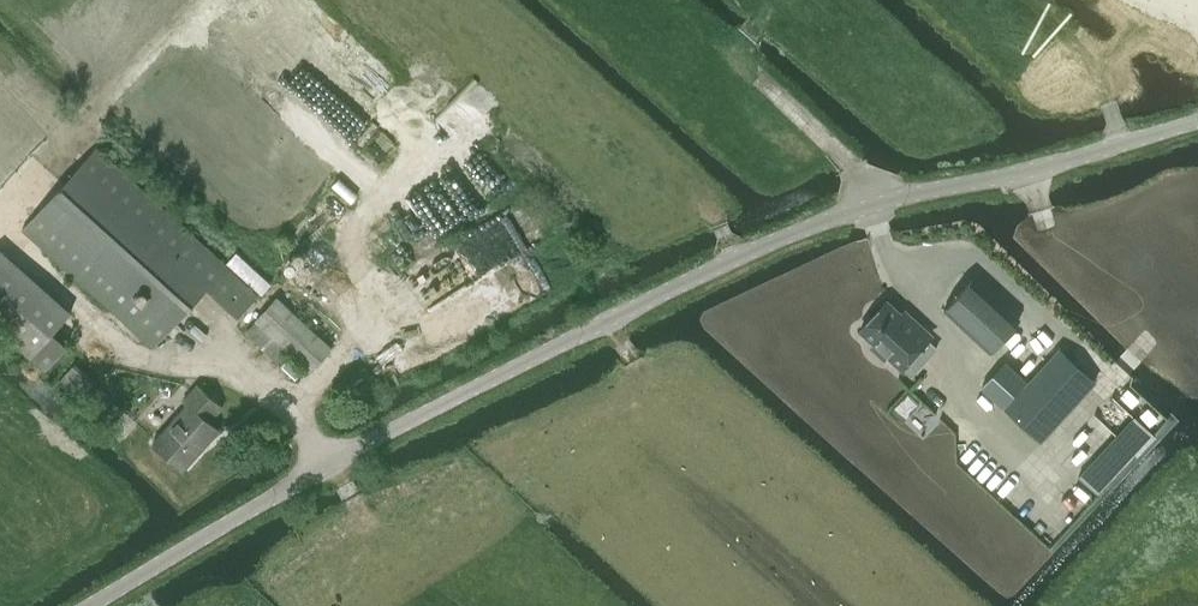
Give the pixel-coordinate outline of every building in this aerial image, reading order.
[(154,346),(207,288),(238,316),(257,295),(226,266),(227,266),(96,147),(23,227),(154,346)] [(29,356),(44,370),(65,346),(50,333),(69,312),(0,250),(0,330),(29,356)] [(1019,319),(1017,317),(993,296),(973,277),(944,309),(990,351),(1019,319)] [(278,359),(288,349),(310,370),(332,347),(277,296),(255,319),(258,322),(249,331),(278,359)] [(901,311),(886,298),(857,329),(872,343),(869,347),(883,360),(887,356),(902,370),(903,369),(911,376),(938,347),(929,339),(933,334),(904,308),(901,311)] [(1038,438),(1094,378),(1060,346),(1004,407),(1038,438)] [(296,378),(304,369),(290,356),(281,364),(296,378)] [(99,384),(75,361),(60,378),(110,424),(125,408),(99,384)] [(1026,381),(1005,361),(981,387),(1002,407),(1026,381)] [(209,421),(222,407),(197,384),(183,400),(187,403),(153,441),(184,468),(219,429),(209,421)] [(1134,415),(1115,435),(1134,453),(1137,456),(1156,435),(1134,415)] [(1134,453),(1115,435),(1078,475),(1097,493),(1134,453)]
